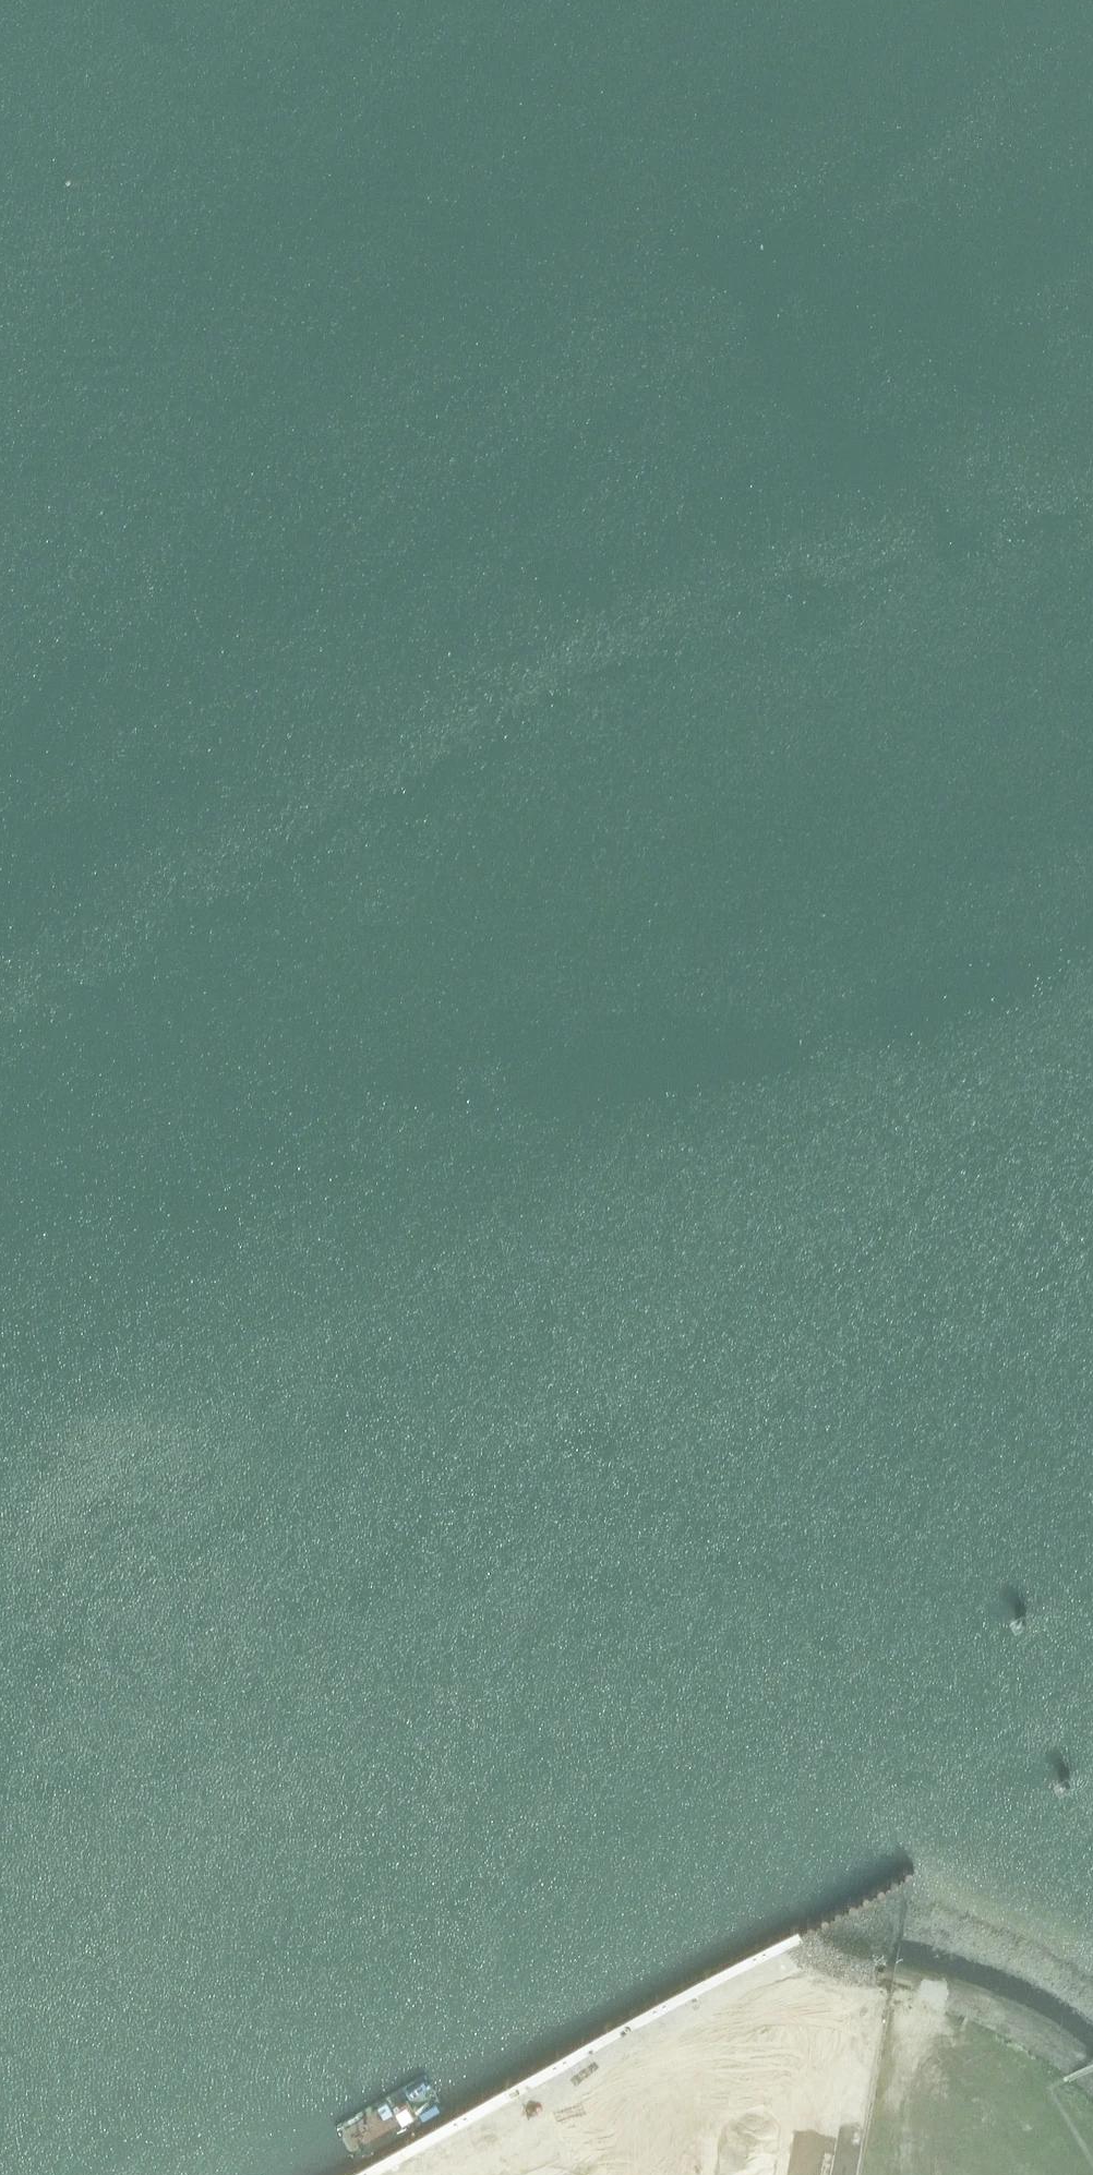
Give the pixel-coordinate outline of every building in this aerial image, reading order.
[(490,1924),(498,1943),(509,1938),(501,1920),(490,1924)] [(864,2031),(874,2033),(885,1973),(876,1971),(864,2031)] [(608,2037),(633,2028),(629,2017),(604,2026),(608,2037)]
